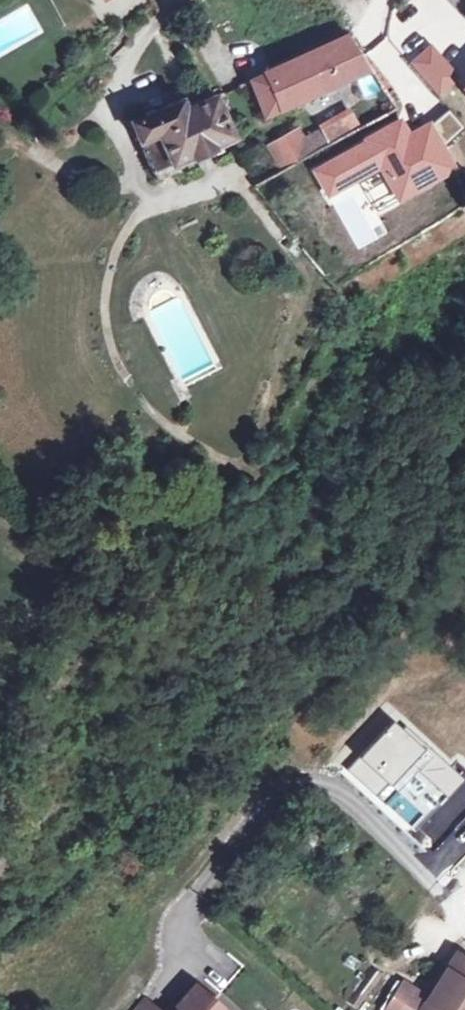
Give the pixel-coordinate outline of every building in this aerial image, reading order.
[(368,68),(348,37),(272,71),(249,81),(263,117),(368,68)] [(152,174),(232,136),(214,96),(189,107),(185,99),(130,123),(152,174)] [(416,125),(436,146),(458,125),(439,103),(416,125)] [(318,130),(320,134),(325,142),(357,124),(349,111),(318,130)] [(436,146),(430,152),(439,162),(464,137),(464,129),(460,123),(458,125),(436,146)] [(320,134),(305,144),(311,153),(326,144),(325,142),(320,134)] [(290,153),(290,155),(294,160),(295,162),(311,153),(305,144),(290,153)] [(294,160),(290,155),(279,162),(282,168),(294,160)] [(396,156),(340,165),(348,211),(405,202),(396,156)] [(240,965),(225,952),(203,980),(219,992),(240,965)] [(456,956),(427,1002),(402,986),(386,1009),(464,1009),(464,962),(456,956)] [(195,986),(174,1009),(223,1009),(195,986)] [(133,1009),(156,1009),(143,999),(133,1009)]
